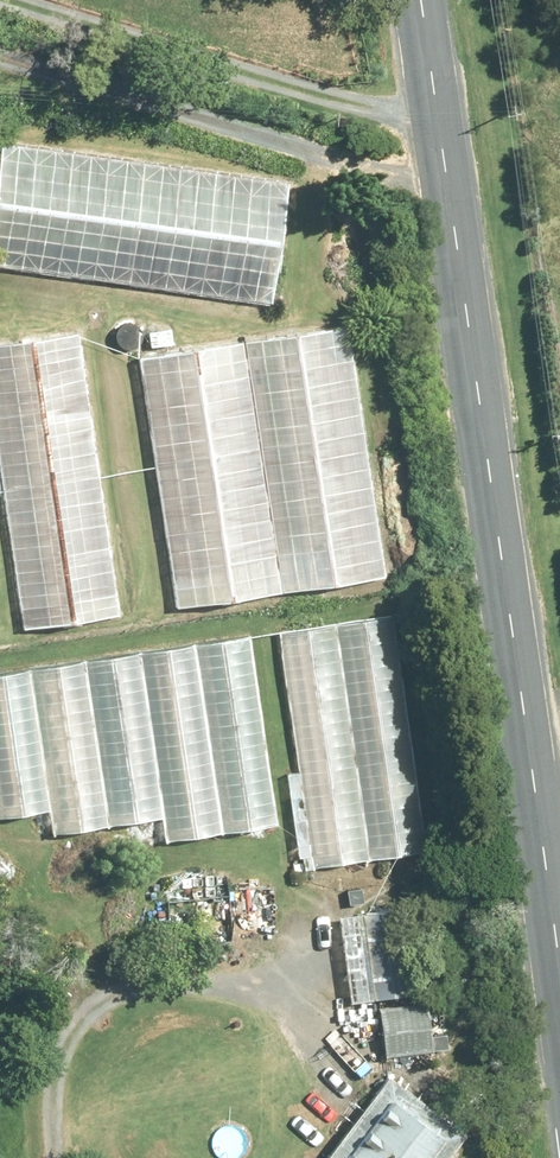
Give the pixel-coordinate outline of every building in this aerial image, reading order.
[(3,140),(0,164),(0,270),(274,306),(290,178),(3,140)] [(248,343),(286,594),(391,578),(352,327),(248,343)] [(0,346),(0,458),(23,630),(119,618),(81,335),(0,346)] [(286,594),(248,343),(140,359),(179,610),(286,594)] [(391,614),(279,631),(300,773),(289,774),(303,868),(426,850),(391,614)] [(0,675),(0,821),(49,814),(56,861),(279,829),(251,638),(0,675)] [(420,911),(341,919),(349,1002),(343,1003),(344,1017),(374,1013),(375,1026),(384,1025),(387,1058),(434,1053),(420,911)] [(391,1076),(328,1157),(453,1157),(470,1136),(391,1076)]
